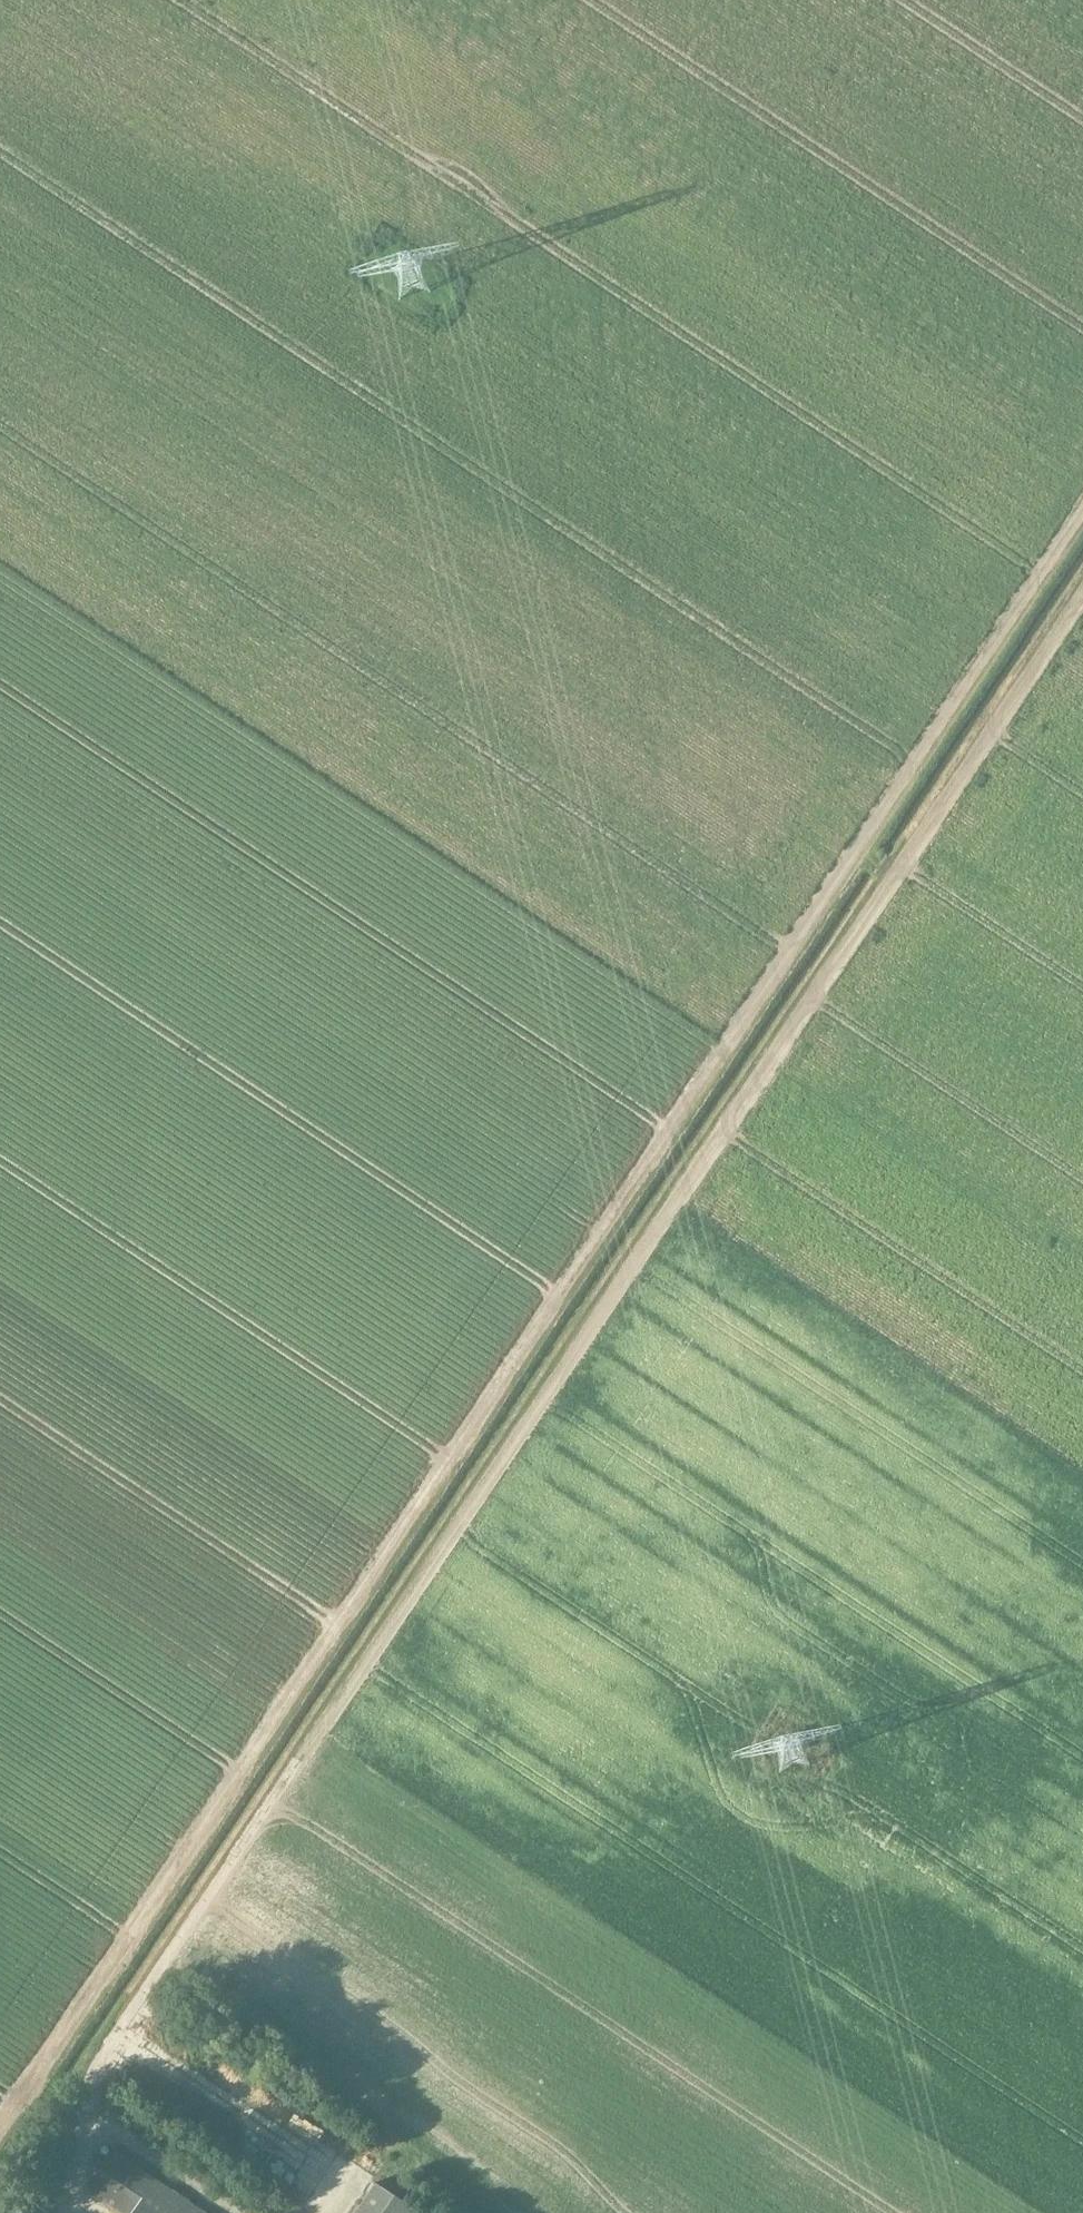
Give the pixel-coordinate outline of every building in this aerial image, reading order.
[(112,2155),(88,2192),(120,2212),(199,2212),(112,2155)] [(350,2212),(413,2212),(369,2184),(350,2212)]
